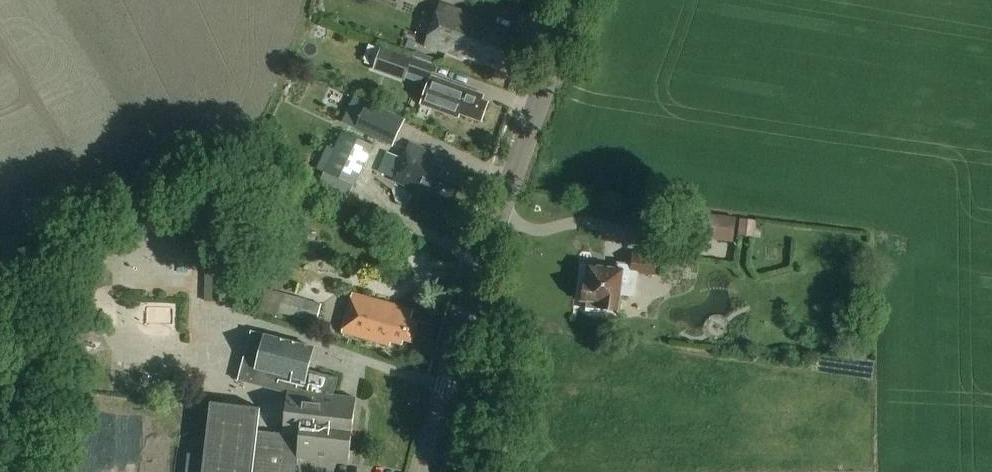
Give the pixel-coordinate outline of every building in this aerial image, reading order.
[(425,45),(463,59),(464,57),(484,64),(485,62),(500,68),(501,67),(500,67),(510,39),(503,37),(505,32),(477,22),(479,17),(440,3),(425,45)] [(406,78),(427,85),(419,108),(458,122),(458,118),(478,125),(486,105),(477,102),(479,98),(430,79),(435,65),(381,46),(373,71),(404,82),(406,78)] [(354,129),(393,146),(405,120),(366,103),(354,129)] [(336,145),(332,153),(323,172),(354,186),(373,146),(342,131),(336,145)] [(378,172),(390,177),(389,179),(442,198),(443,194),(455,198),(465,171),(427,158),(430,150),(408,143),(403,158),(386,152),(378,172)] [(696,212),(693,237),(733,242),(736,217),(696,212)] [(741,219),(739,235),(746,236),(748,219),(741,219)] [(657,259),(631,255),(630,265),(617,264),(616,271),(587,267),(585,283),(581,284),(579,301),(585,302),(584,312),(598,313),(598,310),(616,312),(619,295),(630,296),(636,291),(638,275),(655,278),(657,259)] [(208,266),(207,296),(236,297),(237,266),(208,266)] [(284,293),(278,312),(316,322),(321,303),(284,293)] [(411,311),(392,306),(350,295),(340,334),(389,347),(390,343),(400,346),(401,342),(411,345),(417,322),(408,320),(411,311)] [(288,394),(284,426),(281,425),(280,434),(256,432),(258,409),(211,403),(203,471),(294,471),(296,458),(348,464),(356,398),(333,395),(338,378),(310,370),(316,348),(253,332),(240,382),(288,394)]
